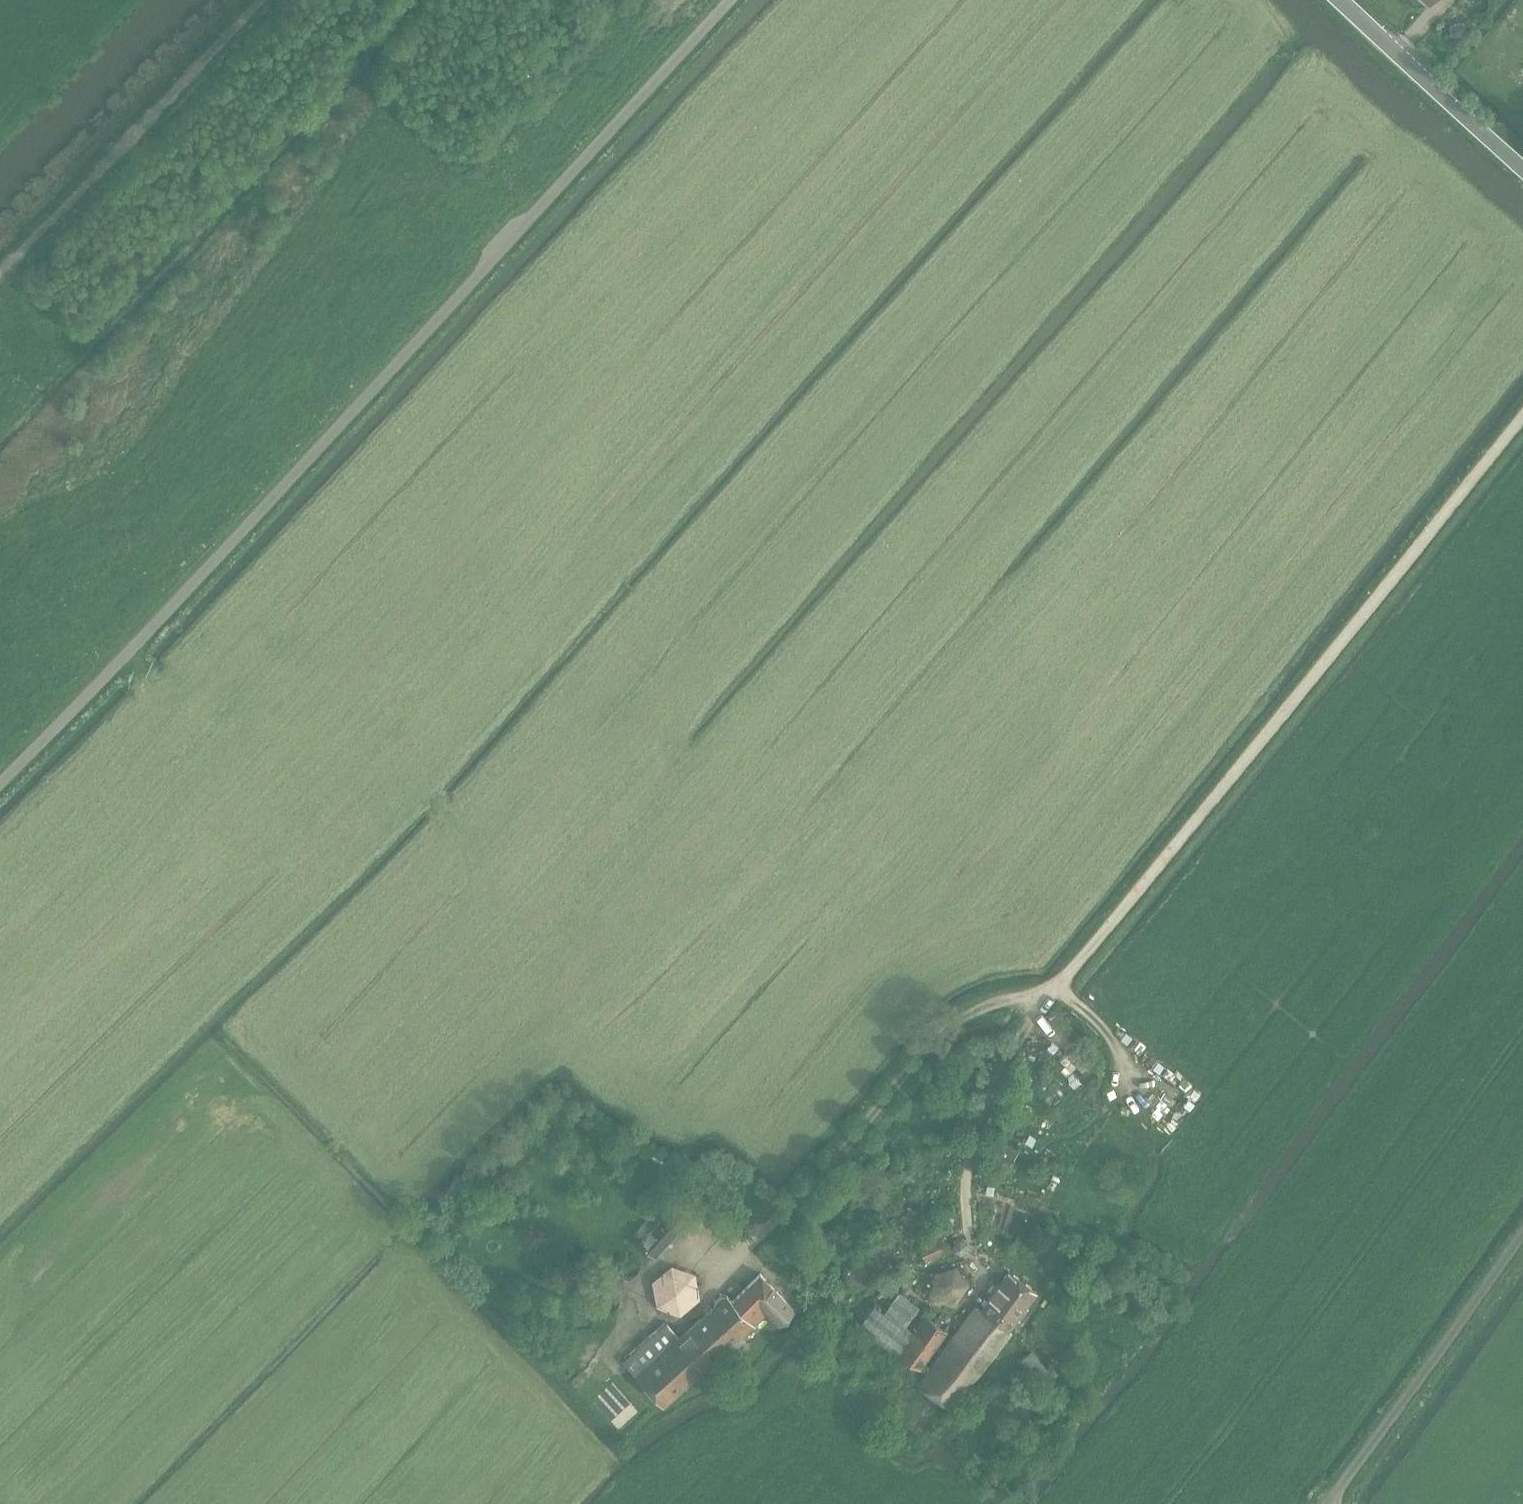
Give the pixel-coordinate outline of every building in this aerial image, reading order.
[(999,1140),(995,1161),(1014,1165),(1018,1143),(999,1140)] [(690,1219),(668,1199),(660,1208),(668,1215),(641,1244),(655,1257),(690,1219)] [(925,1257),(948,1254),(946,1238),(923,1241),(925,1257)] [(952,1263),(938,1279),(959,1297),(973,1281),(952,1263)] [(654,1281),(657,1306),(680,1314),(701,1299),(695,1274),(672,1265),(654,1281)] [(1009,1271),(999,1285),(981,1309),(976,1306),(919,1385),(948,1407),(1011,1331),(1008,1328),(1016,1317),(1018,1319),(1028,1306),(1026,1305),(1037,1291),(1009,1271)] [(779,1323),(794,1309),(760,1273),(732,1301),(727,1295),(722,1295),(715,1301),(715,1306),(679,1337),(667,1323),(624,1362),(663,1405),(709,1364),(712,1367),(715,1364),(713,1361),(727,1348),(731,1352),(745,1339),(742,1336),(768,1311),(779,1323)] [(909,1322),(922,1303),(900,1289),(887,1308),(909,1322)] [(901,1350),(911,1333),(878,1314),(868,1330),(901,1350)] [(947,1331),(927,1316),(900,1352),(920,1368),(947,1331)]
